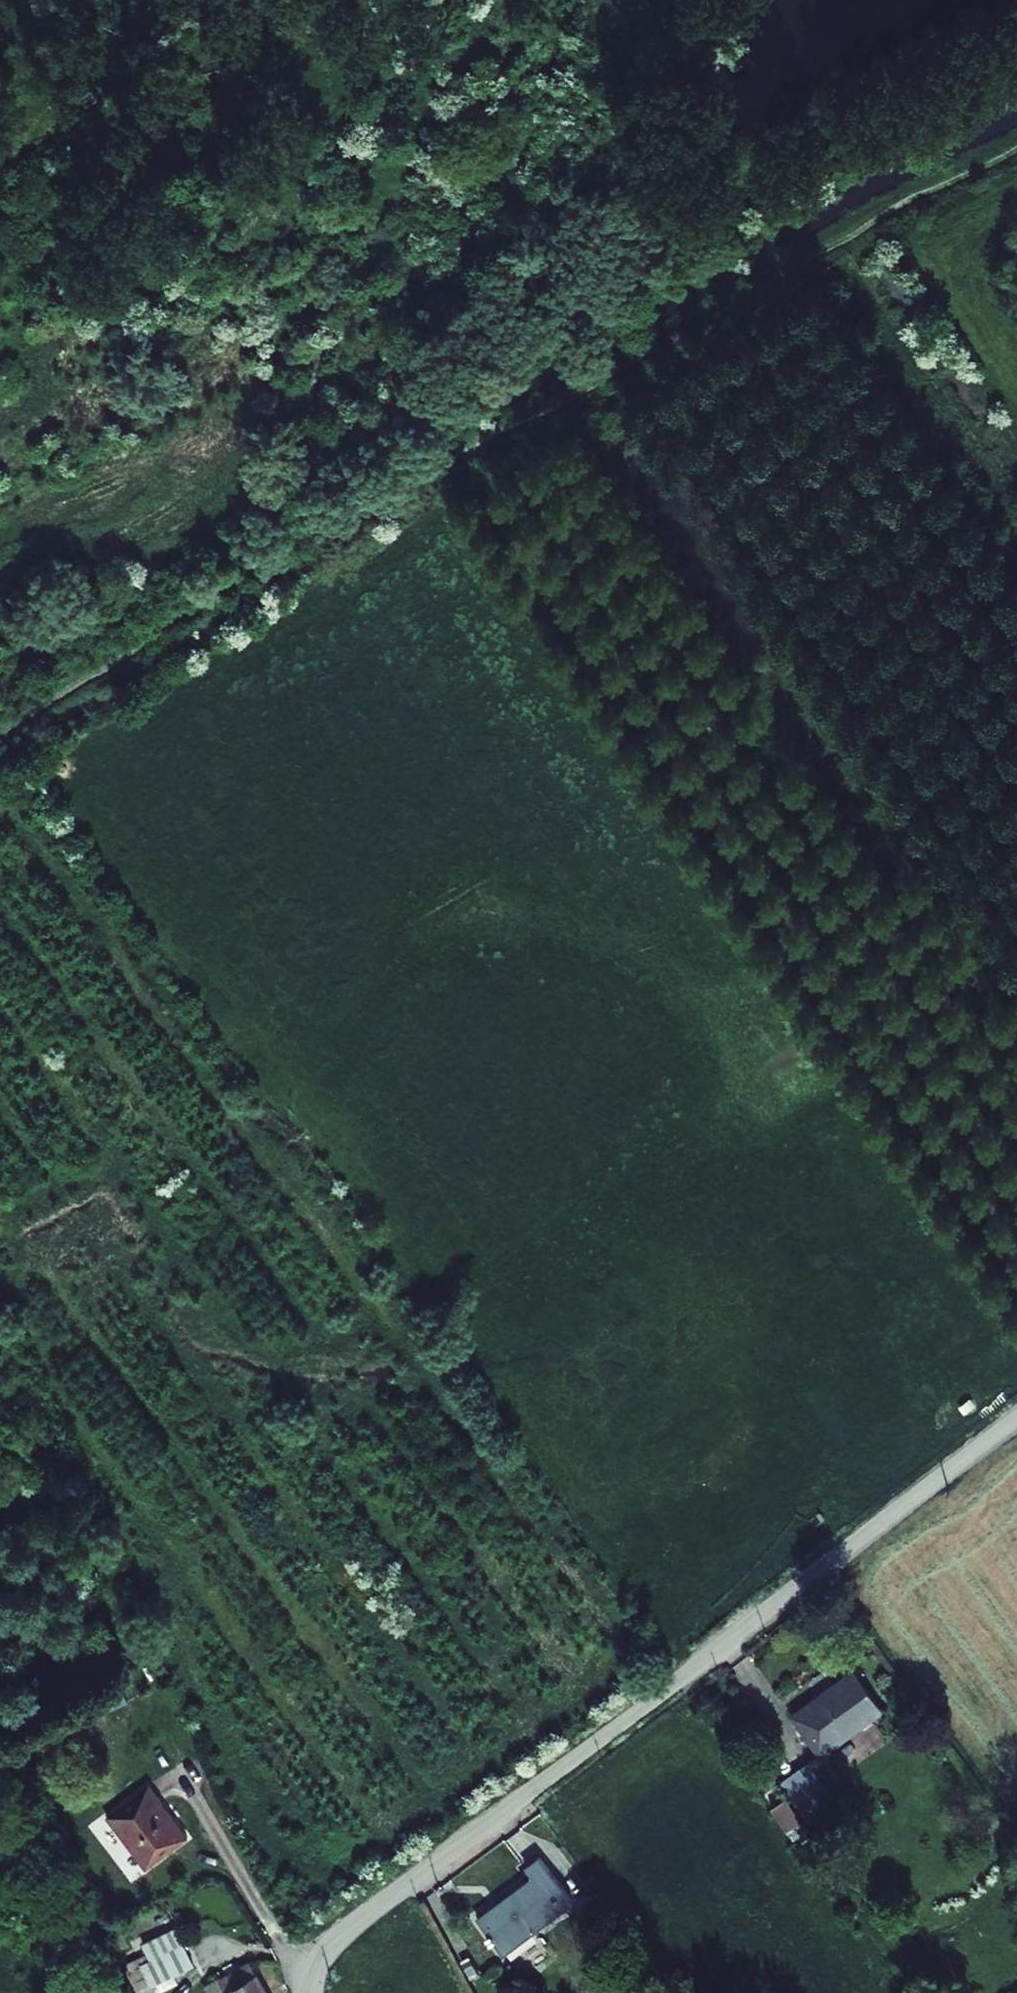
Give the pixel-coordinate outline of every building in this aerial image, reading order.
[(791,1731),(818,1768),(880,1724),(854,1686),(791,1731)] [(805,1778),(794,1786),(812,1811),(824,1803),(805,1778)] [(782,1794),(800,1820),(812,1811),(794,1786),(782,1794)] [(782,1794),(770,1803),(788,1828),(800,1820),(782,1794)] [(105,1835),(145,1886),(186,1853),(146,1803),(105,1835)] [(486,1916),(510,1953),(571,1912),(538,1864),(519,1877),(528,1888),(486,1916)] [(134,1988),(193,1973),(182,1927),(141,1938),(145,1956),(127,1960),(134,1988)] [(249,1976),(223,1992),(259,1992),(249,1976)]
